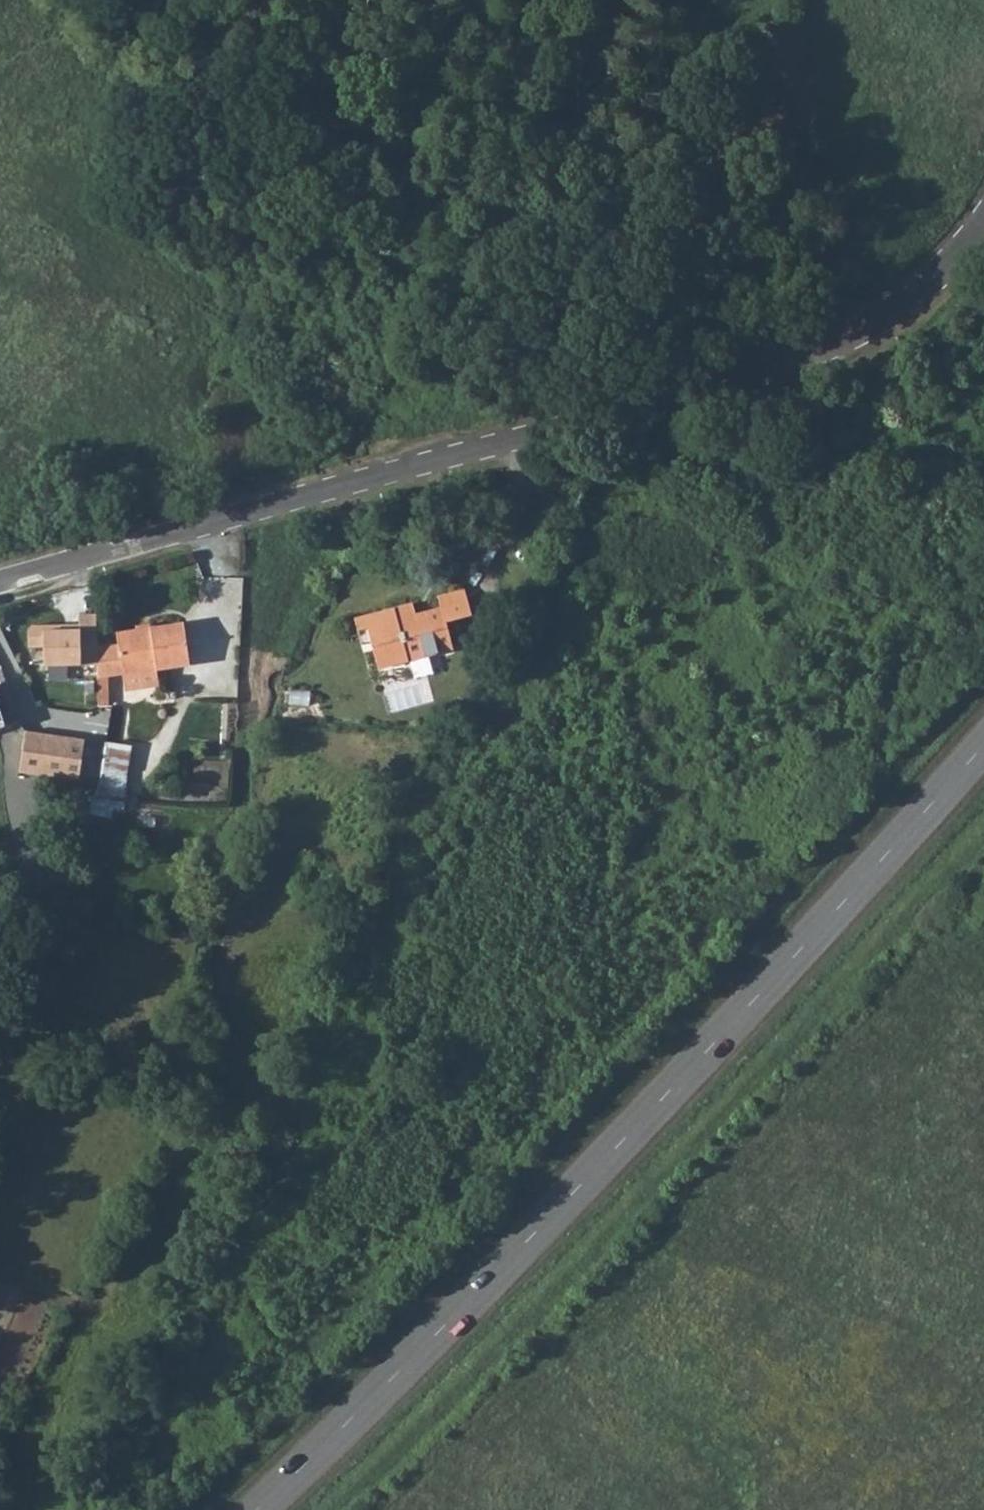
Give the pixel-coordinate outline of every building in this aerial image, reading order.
[(412,604),(354,620),(359,638),(399,627),(401,635),(382,640),(390,666),(453,647),(446,622),(470,615),(463,589),(437,597),(441,607),(415,615),(412,604)] [(188,665),(182,623),(116,633),(117,645),(96,648),(95,698),(106,698),(106,676),(121,674),(122,674),(155,670),(188,665)] [(401,635),(399,627),(359,638),(361,646),(372,643),(379,668),(390,666),(382,640),(401,635)] [(155,670),(122,674),(124,690),(157,686),(155,670)] [(21,719),(8,677),(0,679),(0,726),(21,719)] [(95,698),(94,708),(105,708),(106,698),(95,698)] [(63,781),(72,782),(78,783),(85,741),(26,732),(25,739),(20,774),(63,781)] [(98,786),(99,786),(106,744),(85,741),(78,783),(98,786)] [(68,807),(72,782),(63,781),(60,806),(68,807)] [(90,810),(98,786),(78,783),(72,782),(68,807),(90,810)]
